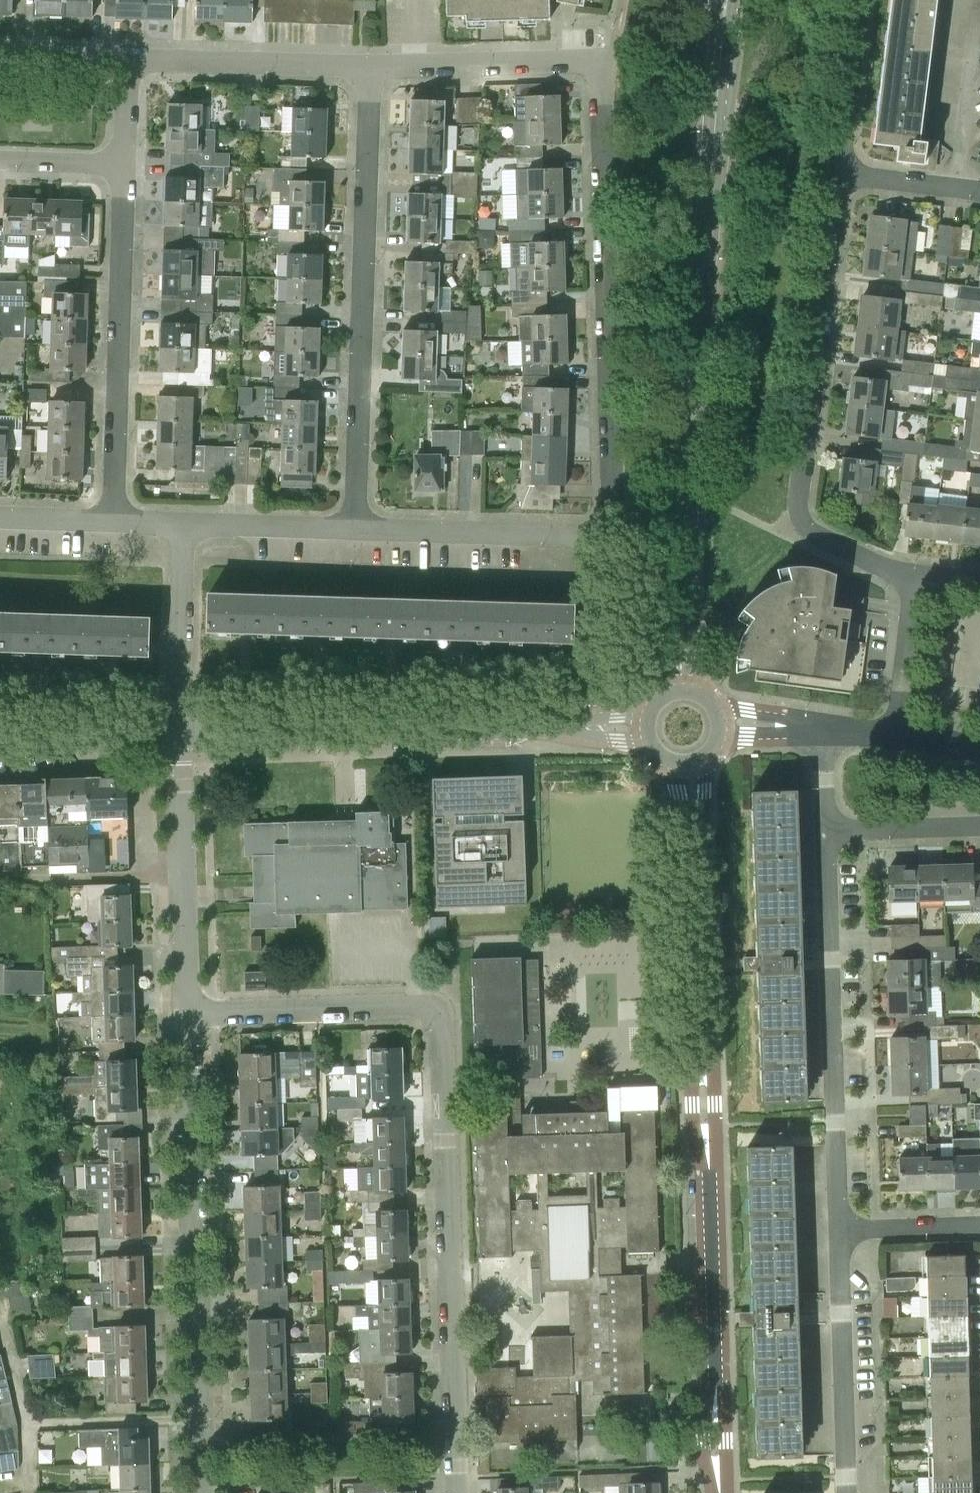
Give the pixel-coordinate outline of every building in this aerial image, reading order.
[(13,14),(13,0),(0,0),(0,14),(13,14)] [(65,16),(65,0),(37,0),(36,15),(65,16)] [(65,16),(93,17),(93,0),(66,0),(65,16)] [(145,0),(117,0),(116,17),(145,18),(145,0)] [(145,18),(173,19),(173,0),(145,0),(145,18)] [(224,21),(225,0),(197,0),(196,20),(224,21)] [(265,7),(265,0),(225,0),(224,21),(253,22),(253,7),(265,7)] [(277,23),(278,0),(265,0),(265,7),(265,22),(277,23)] [(290,23),(291,0),(278,0),(277,23),(290,23)] [(303,24),(304,0),(291,0),(290,23),(303,24)] [(316,24),(317,0),(304,0),(303,24),(316,24)] [(329,25),(329,0),(317,0),(316,24),(329,25)] [(341,25),(342,0),(329,0),(329,25),(341,25)] [(355,8),(355,0),(342,0),(341,25),(354,26),(355,8)] [(355,8),(375,9),(375,0),(355,0),(355,8)] [(446,17),(466,17),(466,23),(550,21),(549,0),(446,0),(446,17)] [(919,141),(919,138),(930,51),(886,45),(874,144),(899,147),(897,162),(925,165),(927,142),(919,141)] [(525,121),(559,120),(561,120),(561,118),(559,118),(558,96),(560,96),(560,95),(541,95),(540,83),(514,84),(515,97),(525,97),(525,121)] [(457,125),(469,124),(469,98),(456,98),(457,125)] [(469,124),(482,124),(481,98),(469,98),(469,124)] [(410,123),(445,125),(445,101),(411,100),(410,123)] [(167,129),(169,129),(202,129),(202,104),(168,103),(168,105),(169,105),(169,127),(167,127),(167,129)] [(235,130),(247,131),(248,106),(236,105),(235,130)] [(247,131),(259,131),(260,106),(248,106),(247,131)] [(293,132),(326,132),(327,110),(328,110),(328,109),(294,107),(293,132)] [(516,158),(542,157),(542,145),(561,144),(561,142),(560,142),(559,120),(525,121),(526,145),(516,145),(516,158)] [(409,149),(444,150),(445,125),(410,123),(409,149)] [(212,154),(201,154),(202,129),(169,129),(168,151),(166,151),(166,153),(185,153),(185,166),(211,166),(212,154)] [(281,168),(307,169),(307,158),(327,158),(327,157),(325,156),(326,134),(327,134),(327,133),(326,132),(293,132),(293,157),(281,156),(281,168)] [(444,150),(409,149),(408,173),(443,175),(444,150)] [(528,194),(561,193),(563,193),(563,192),(561,192),(560,169),(562,169),(562,168),(543,168),(542,157),(516,158),(516,195),(528,194)] [(165,202),(166,202),(200,202),(211,203),(211,187),(224,188),(225,167),(211,166),(185,166),(185,177),(166,176),(166,178),(167,178),(167,200),(165,200),(165,202)] [(289,205),(323,206),(324,183),(326,184),(326,182),(307,181),(307,169),(281,168),(280,181),(290,181),(289,205)] [(451,184),(477,185),(478,173),(451,172),(451,184)] [(451,197),(477,198),(477,185),(451,184),(451,197)] [(407,217),(441,219),(442,194),(407,193),(407,217)] [(509,231),(545,230),(544,218),(563,217),(563,216),(562,216),(561,193),(528,194),(528,218),(509,219),(509,231)] [(6,200),(5,226),(0,226),(0,265),(5,265),(5,249),(29,250),(29,235),(31,200),(6,200)] [(29,235),(54,236),(56,201),(31,200),(29,235)] [(71,246),(81,246),(89,246),(89,247),(90,247),(91,213),(90,213),(90,215),(82,214),(83,202),(56,201),(54,236),(72,237),(71,246)] [(182,238),(209,239),(209,227),(200,227),(200,202),(166,202),(166,224),(164,224),(164,226),(183,227),(182,238)] [(278,242),(305,242),(305,231),(324,231),(324,230),(323,230),(323,207),(325,207),(325,206),(323,206),(289,205),(289,230),(279,229),(278,242)] [(422,253),(454,254),(472,254),(473,241),(446,240),(446,243),(441,243),(441,219),(407,217),(406,242),(422,243),(422,253)] [(901,250),(913,252),(917,222),(872,217),(868,246),(901,250)] [(936,254),(952,256),(956,227),(940,225),(936,254)] [(968,252),(969,252),(972,229),(956,227),(952,256),(968,258),(968,252)] [(530,267),(563,266),(565,266),(565,265),(563,265),(563,243),(564,242),(564,241),(545,241),(545,230),(509,231),(509,243),(529,243),(530,267)] [(162,275),(164,275),(198,276),(199,251),(209,252),(209,239),(182,238),(182,250),(163,250),(163,251),(164,251),(164,274),(162,274),(162,275)] [(287,278),(321,280),(323,280),(323,279),(321,279),(322,257),(323,257),(323,255),(304,254),(305,242),(278,242),(278,254),(288,255),(287,278)] [(865,275),(898,278),(901,250),(868,246),(865,275)] [(405,286),(439,287),(440,274),(453,274),(454,254),(422,253),(422,262),(405,261),(405,286)] [(55,277),(80,278),(80,265),(55,264),(55,267),(55,277)] [(512,304),(547,303),(546,291),(566,290),(566,289),(564,289),(563,266),(530,267),(516,267),(517,292),(511,292),(512,304)] [(38,277),(55,277),(55,267),(39,267),(38,277)] [(180,312),(207,313),(207,300),(197,300),(198,276),(164,275),(163,298),(161,298),(161,299),(181,300),(180,312)] [(276,315),(302,316),(303,304),(322,304),(322,303),(320,303),(321,280),(287,278),(286,303),(276,302),(276,315)] [(944,283),(908,279),(903,278),(902,279),(901,290),(906,291),(943,296),(944,283)] [(52,319),(87,320),(88,294),(76,294),(76,281),(44,280),(44,297),(52,297),(52,319)] [(25,338),(26,338),(26,335),(26,316),(27,281),(0,281),(0,338),(25,338)] [(946,296),(955,297),(959,298),(961,285),(944,283),(943,296),(946,296)] [(979,287),(961,285),(959,298),(979,300),(979,285),(979,287)] [(404,311),(439,312),(439,287),(405,286),(404,311)] [(941,307),(943,296),(906,291),(904,302),(933,306),(941,307)] [(860,325),(898,330),(902,301),(863,296),(860,325)] [(955,297),(954,309),(979,312),(979,300),(959,298),(955,297)] [(522,340),(565,339),(567,339),(567,338),(565,338),(565,316),(566,316),(566,314),(547,314),(547,303),(512,304),(512,317),(521,317),(522,340)] [(466,341),(476,342),(478,306),(468,305),(466,334),(466,341)] [(442,321),(466,323),(467,311),(443,310),(442,321)] [(161,347),(206,349),(207,313),(180,312),(180,323),(161,323),(161,325),(162,325),(161,347)] [(285,352),(319,352),(319,330),(321,330),(321,328),(302,327),(302,316),(276,315),(275,351),(285,352)] [(26,316),(26,335),(35,335),(36,316),(26,316)] [(51,345),(86,346),(87,320),(52,319),(51,345)] [(441,333),(466,334),(466,323),(442,321),(441,333)] [(895,359),(897,346),(904,347),(906,331),(898,330),(860,325),(856,354),(895,359)] [(402,355),(437,356),(438,331),(403,330),(402,355)] [(523,376),(549,376),(549,364),(568,363),(568,362),(566,362),(565,339),(522,340),(523,376)] [(973,340),(971,356),(979,357),(979,340),(973,340)] [(29,371),(29,381),(70,382),(70,371),(85,371),(86,346),(51,345),(50,369),(45,369),(45,372),(29,371)] [(171,385),(178,385),(204,386),(214,386),(214,379),(205,379),(206,349),(161,347),(160,347),(160,349),(161,349),(161,371),(159,371),(159,372),(171,373),(171,385)] [(274,387),(300,388),(300,377),(319,378),(319,376),(318,376),(319,354),(320,354),(320,352),(319,352),(285,352),(284,375),(274,375),(274,387)] [(420,392),(461,393),(461,381),(436,380),(437,356),(402,355),(401,379),(421,380),(420,392)] [(901,371),(933,375),(934,363),(903,359),(901,371)] [(972,368),(973,368),(947,365),(945,376),(971,380),(972,368)] [(849,405),(884,409),(886,388),(908,391),(909,385),(931,388),(931,387),(933,375),(901,371),(886,369),(885,381),(853,377),(849,405)] [(961,390),(970,391),(971,380),(945,376),(933,375),(931,387),(961,390)] [(533,412),(566,414),(568,414),(568,412),(566,412),(567,390),(569,390),(569,388),(549,387),(549,376),(523,376),(523,387),(522,387),(521,412),(533,412)] [(241,384),(240,418),(266,418),(267,384),(241,384)] [(159,420),(193,422),(194,397),(204,397),(204,386),(178,385),(177,397),(158,396),(158,398),(160,398),(159,420)] [(282,425),(316,425),(317,403),(319,403),(319,401),(299,401),(300,388),(274,387),(273,400),(283,401),(282,425)] [(28,402),(47,403),(47,389),(28,389),(28,402)] [(976,390),(975,405),(966,404),(964,419),(965,420),(979,421),(979,391),(976,390)] [(50,427),(84,428),(84,402),(50,401),(50,427)] [(846,433),(880,437),(882,427),(892,428),(894,410),(884,409),(849,405),(846,433)] [(532,435),(565,438),(567,438),(567,436),(566,436),(566,414),(533,412),(532,435)] [(6,478),(7,427),(22,427),(22,417),(0,416),(0,478),(6,478)] [(157,446),(158,446),(193,445),(193,422),(159,420),(157,420),(157,422),(159,422),(158,444),(157,444),(157,446)] [(970,436),(969,450),(979,451),(979,421),(965,420),(963,435),(970,436)] [(281,449),(282,449),(315,449),(316,427),(318,427),(318,425),(316,425),(282,425),(281,449)] [(49,452),(83,453),(84,428),(50,427),(49,452)] [(459,455),(460,431),(432,431),(432,456),(415,456),(416,490),(443,490),(443,469),(445,469),(445,455),(459,455)] [(472,431),(460,431),(459,455),(471,455),(472,431)] [(472,431),(471,455),(484,455),(485,431),(472,431)] [(22,452),(31,452),(32,435),(22,435),(22,452)] [(521,460),(565,462),(566,462),(566,460),(565,460),(565,438),(532,435),(521,435),(521,460)] [(890,438),(883,437),(883,438),(881,449),(904,452),(918,454),(923,455),(925,442),(890,438)] [(248,485),(249,459),(250,439),(237,439),(237,447),(236,484),(248,485)] [(965,449),(965,448),(955,446),(925,442),(923,455),(943,457),(964,460),(965,449)] [(175,482),(223,484),(224,446),(193,445),(158,446),(157,468),(156,468),(156,470),(175,470),(175,482)] [(223,484),(236,484),(237,447),(224,446),(223,484)] [(850,503),(873,505),(877,464),(903,467),(904,452),(881,449),(865,447),(864,459),(843,457),(840,489),(852,491),(850,503)] [(303,487),(303,474),(316,475),(316,473),(315,473),(315,451),(317,451),(317,449),(315,449),(282,449),(281,486),(303,487)] [(21,468),(31,468),(31,452),(22,452),(21,468)] [(83,453),(49,452),(48,478),(82,479),(83,453)] [(933,537),(938,505),(939,489),(912,485),(912,481),(914,481),(918,454),(904,452),(903,467),(898,503),(908,504),(904,534),(933,537)] [(942,469),(966,472),(968,460),(964,460),(943,457),(942,469)] [(248,485),(260,485),(261,459),(249,459),(248,485)] [(554,511),(553,498),(554,498),(554,486),(566,486),(566,484),(564,484),(565,462),(521,460),(522,483),(517,483),(517,499),(521,499),(522,512),(554,511)] [(979,487),(979,474),(971,473),(969,486),(979,487)] [(933,537),(962,541),(966,508),(938,505),(933,537)] [(962,541),(979,543),(979,510),(966,508),(962,541)] [(846,639),(847,636),(845,636),(845,639),(839,638),(842,620),(847,621),(847,622),(849,622),(850,608),(832,606),(836,589),(836,573),(834,573),(834,574),(826,570),(821,569),(818,568),(812,567),(803,566),(796,566),(789,567),(783,568),(778,569),(781,582),(778,583),(775,585),(768,588),(762,592),(756,596),(751,601),(746,606),(741,612),(739,615),(737,618),(749,626),(746,631),(743,636),(741,643),(739,650),(737,657),(737,664),(737,668),(737,672),(747,669),(756,670),(755,681),(860,695),(869,625),(868,625),(865,642),(846,639)] [(500,640),(573,642),(574,605),(501,603),(428,600),(355,598),(282,596),(209,594),(208,631),(281,633),(354,636),(427,638),(500,640)] [(75,653),(117,654),(148,655),(150,618),(76,615),(3,613),(0,613),(0,650),(2,650),(75,653)] [(516,798),(515,776),(474,777),(433,779),(434,798),(435,817),(438,817),(442,817),(442,820),(442,823),(438,823),(434,823),(435,865),(437,908),(482,906),(527,904),(525,862),(524,820),(520,820),(516,820),(516,798)] [(130,871),(131,871),(127,777),(86,779),(89,865),(89,873),(130,871)] [(49,841),(47,780),(47,778),(44,778),(44,783),(18,784),(21,842),(49,841)] [(50,866),(89,865),(86,779),(47,780),(49,841),(50,866)] [(21,842),(18,784),(0,785),(0,871),(22,871),(21,842)] [(807,1101),(802,955),(797,790),(752,791),(757,956),(759,956),(760,970),(758,970),(762,1102),(807,1101)] [(359,893),(404,892),(407,892),(406,843),(390,843),(389,811),(356,812),(356,820),(244,824),(245,857),(253,856),(254,902),(250,902),(251,929),(296,927),(296,912),(360,910),(359,893)] [(918,899),(944,898),(943,865),(917,866),(918,899)] [(979,912),(979,882),(973,882),(972,865),(943,865),(944,898),(945,913),(979,912)] [(891,899),(918,899),(917,866),(890,867),(891,899)] [(99,922),(132,920),(130,884),(87,885),(88,922),(99,922)] [(100,945),(118,945),(132,945),(132,920),(99,922),(100,945)] [(891,936),(919,935),(919,923),(891,924),(891,936)] [(913,948),(946,947),(946,935),(919,935),(891,936),(892,948),(913,948)] [(261,936),(251,936),(252,950),(262,950),(261,936)] [(133,965),(118,965),(91,966),(91,956),(118,956),(118,945),(100,945),(52,947),(52,959),(53,959),(53,963),(67,962),(68,976),(83,976),(84,992),(134,991),(133,965)] [(889,988),(927,987),(942,986),(941,960),(955,959),(954,946),(946,947),(913,948),(914,961),(889,962),(889,988)] [(543,1077),(543,1076),(538,959),(521,960),(521,957),(471,959),(472,977),(474,1034),(474,1045),(475,1045),(476,1080),(543,1077)] [(245,972),(245,991),(266,990),(266,971),(245,972)] [(906,1026),(928,1025),(936,1025),(935,1011),(928,1011),(927,987),(889,988),(890,1015),(906,1015),(906,1026)] [(82,1016),(135,1014),(134,991),(84,992),(73,992),(73,1003),(81,1002),(82,1016)] [(99,1051),(124,1050),(124,1040),(136,1039),(135,1014),(82,1016),(61,1017),(61,1026),(93,1025),(93,1042),(99,1041),(99,1051)] [(928,1025),(929,1036),(958,1035),(958,1024),(936,1025),(928,1025)] [(892,1066),(927,1064),(926,1036),(891,1038),(892,1066)] [(369,1073),(402,1072),(401,1048),(368,1049),(369,1073)] [(97,1087),(137,1086),(136,1059),(124,1060),(124,1050),(99,1051),(100,1061),(95,1062),(96,1077),(97,1087)] [(300,1077),(317,1077),(316,1051),(300,1051),(300,1065),(275,1066),(275,1052),(240,1053),(241,1079),(277,1078),(300,1077)] [(909,1093),(928,1092),(927,1064),(892,1066),(893,1094),(909,1093)] [(357,1074),(357,1066),(344,1066),(344,1075),(357,1074)] [(372,1099),(372,1098),(403,1097),(402,1072),(369,1073),(357,1074),(357,1096),(327,1097),(327,1110),(338,1109),(362,1109),(366,1108),(366,1099),(372,1099)] [(97,1087),(96,1077),(61,1078),(61,1088),(97,1087)] [(317,1077),(300,1077),(301,1087),(317,1087),(317,1077)] [(242,1104),(278,1103),(277,1078),(241,1079),(242,1104)] [(95,1094),(96,1121),(129,1120),(128,1110),(138,1110),(137,1086),(97,1087),(61,1088),(62,1104),(73,1104),(73,1095),(95,1094)] [(600,1276),(599,1248),(627,1247),(628,1253),(659,1252),(654,1110),(656,1110),(655,1086),(608,1088),(608,1111),(522,1114),(523,1135),(508,1135),(508,1115),(476,1116),(481,1257),(513,1256),(513,1251),(540,1250),(541,1269),(532,1269),(532,1291),(569,1290),(571,1334),(533,1336),(535,1375),(517,1376),(517,1366),(491,1367),(492,1397),(487,1398),(489,1443),(518,1442),(519,1451),(549,1450),(549,1441),(578,1440),(576,1381),(594,1381),(594,1395),(645,1393),(641,1274),(600,1276)] [(931,1104),(938,1104),(964,1103),(963,1087),(931,1088),(931,1092),(931,1104)] [(925,1104),(931,1104),(931,1092),(928,1092),(909,1093),(909,1105),(925,1104)] [(243,1129),(279,1128),(278,1103),(242,1104),(243,1129)] [(926,1124),(926,1116),(925,1104),(909,1105),(910,1125),(926,1124)] [(926,1116),(938,1116),(938,1104),(931,1104),(925,1104),(926,1116)] [(362,1109),(338,1109),(338,1121),(363,1120),(362,1109)] [(34,1131),(45,1131),(46,1114),(34,1114),(34,1131)] [(302,1127),(319,1126),(318,1116),(302,1117),(302,1127)] [(367,1142),(404,1141),(404,1117),(366,1119),(367,1142)] [(8,1144),(9,1124),(0,1124),(0,1144),(8,1144)] [(110,1163),(140,1162),(139,1137),(129,1138),(129,1124),(98,1125),(98,1150),(109,1149),(110,1163)] [(898,1137),(926,1136),(926,1124),(910,1125),(898,1125),(898,1137)] [(302,1137),(319,1137),(319,1126),(302,1127),(302,1137)] [(296,1128),(279,1128),(243,1129),(244,1155),(254,1155),(254,1171),(278,1169),(278,1154),(280,1154),(282,1153),(296,1139),(296,1128)] [(967,1140),(966,1154),(954,1155),(955,1187),(979,1186),(979,1140),(967,1140)] [(374,1168),(405,1167),(404,1141),(367,1142),(351,1143),(351,1152),(362,1151),(362,1155),(374,1154),(374,1168)] [(755,1325),(753,1325),(757,1457),(802,1456),(793,1145),(760,1146),(760,1142),(751,1143),(751,1146),(748,1146),(753,1311),(755,1311),(755,1325)] [(927,1188),(955,1187),(954,1155),(941,1155),(940,1143),(926,1144),(927,1156),(927,1188)] [(900,1189),(927,1188),(927,1156),(899,1157),(900,1189)] [(99,1188),(141,1187),(140,1162),(110,1163),(98,1163),(99,1188)] [(60,1191),(76,1190),(75,1166),(59,1167),(60,1191)] [(369,1202),(395,1201),(394,1191),(406,1191),(405,1167),(374,1168),(372,1168),(373,1191),(369,1191),(369,1189),(344,1190),(345,1203),(369,1202)] [(246,1212),(282,1210),(281,1185),(279,1185),(278,1169),(254,1171),(255,1186),(245,1186),(246,1212)] [(111,1212),(141,1211),(141,1187),(99,1188),(87,1188),(87,1197),(99,1197),(99,1199),(111,1198),(111,1212)] [(305,1210),(321,1210),(321,1191),(304,1192),(305,1210)] [(354,1237),(408,1235),(407,1210),(395,1211),(395,1201),(369,1202),(369,1211),(376,1211),(376,1225),(365,1225),(365,1228),(353,1228),(354,1237)] [(247,1237),(282,1236),(282,1210),(246,1212),(247,1237)] [(305,1220),(322,1220),(321,1210),(305,1210),(305,1220)] [(100,1237),(112,1237),(142,1236),(141,1211),(111,1212),(99,1213),(100,1237)] [(363,1270),(374,1271),(393,1270),(393,1260),(408,1260),(408,1235),(354,1237),(354,1248),(366,1247),(367,1259),(363,1259),(363,1270)] [(63,1250),(97,1248),(96,1236),(62,1238),(63,1250)] [(247,1262),(283,1261),(282,1236),(247,1237),(247,1262)] [(63,1262),(97,1261),(97,1248),(63,1250),(63,1262)] [(307,1260),(323,1259),(323,1249),(306,1250),(307,1260)] [(927,1276),(966,1276),(965,1254),(926,1255),(927,1276)] [(101,1282),(144,1280),(143,1256),(113,1257),(101,1257),(101,1282)] [(307,1270),(323,1270),(323,1259),(307,1260),(307,1270)] [(287,1287),(284,1287),(283,1261),(247,1262),(248,1288),(258,1288),(259,1303),(288,1302),(287,1287)] [(889,1274),(888,1286),(917,1287),(917,1274),(889,1274)] [(927,1296),(966,1295),(966,1276),(927,1276),(927,1296)] [(379,1303),(409,1302),(409,1278),(378,1279),(379,1303)] [(90,1282),(91,1290),(101,1289),(103,1308),(115,1307),(145,1306),(144,1280),(101,1282),(90,1282)] [(9,1297),(29,1296),(26,1283),(6,1284),(9,1297)] [(928,1317),(967,1315),(966,1295),(927,1296),(928,1317)] [(11,1310),(32,1309),(29,1296),(9,1297),(11,1310)] [(884,1298),(885,1317),(897,1316),(896,1298),(884,1298)] [(259,1303),(259,1318),(250,1318),(250,1344),(286,1343),(285,1317),(289,1317),(288,1302),(259,1303)] [(379,1328),(410,1328),(409,1302),(379,1303),(379,1304),(356,1304),(357,1316),(379,1316),(379,1328)] [(94,1317),(93,1308),(93,1305),(91,1305),(69,1306),(69,1319),(94,1317)] [(929,1336),(967,1335),(967,1315),(928,1317),(929,1336)] [(100,1351),(145,1350),(144,1325),(116,1326),(94,1327),(94,1317),(69,1319),(69,1331),(88,1330),(88,1337),(100,1336),(100,1351)] [(309,1343),(326,1343),(325,1323),(309,1324),(309,1342),(309,1343)] [(378,1353),(380,1353),(411,1352),(410,1328),(379,1328),(349,1329),(349,1337),(360,1337),(360,1339),(377,1339),(378,1353)] [(929,1355),(968,1354),(967,1335),(929,1336),(929,1355)] [(294,1343),(294,1353),(310,1352),(309,1343),(309,1342),(294,1343)] [(251,1369),(287,1368),(287,1354),(294,1354),(294,1353),(294,1343),(286,1343),(250,1344),(251,1369)] [(310,1352),(326,1352),(326,1343),(309,1343),(310,1352)] [(105,1376),(146,1375),(145,1350),(100,1351),(93,1351),(93,1360),(104,1360),(105,1376)] [(371,1397),(413,1395),(412,1371),(397,1372),(397,1362),(375,1362),(374,1351),(350,1352),(350,1363),(346,1363),(347,1378),(364,1377),(365,1397),(371,1397)] [(29,1367),(55,1366),(54,1354),(28,1355),(29,1367)] [(930,1376),(969,1375),(968,1354),(929,1355),(930,1376)] [(252,1395),(288,1394),(287,1368),(251,1369),(252,1395)] [(105,1376),(106,1414),(134,1413),(134,1400),(147,1400),(146,1375),(105,1376)] [(930,1396),(969,1395),(969,1375),(930,1376),(930,1396)] [(311,1392),(328,1392),(327,1382),(311,1382),(311,1392)] [(13,1402),(10,1390),(0,1392),(0,1405),(13,1402)] [(312,1403),(328,1402),(328,1392),(311,1392),(312,1403)] [(288,1436),(287,1419),(289,1419),(288,1394),(252,1395),(253,1420),(263,1420),(263,1436),(288,1436)] [(413,1395),(371,1397),(371,1405),(371,1420),(356,1421),(357,1433),(381,1432),(380,1420),(384,1420),(384,1422),(414,1421),(413,1395)] [(931,1416),(970,1415),(969,1395),(930,1396),(931,1416)] [(15,1413),(13,1402),(0,1405),(0,1417),(15,1413)] [(932,1436),(971,1435),(970,1415),(931,1416),(932,1436)] [(18,1441),(18,1425),(0,1429),(0,1445),(18,1441)] [(120,1464),(150,1462),(149,1437),(138,1438),(137,1427),(80,1429),(80,1447),(108,1446),(108,1449),(119,1448),(120,1464)] [(932,1457),(971,1455),(971,1435),(932,1436),(932,1457)] [(636,1460),(667,1460),(667,1438),(636,1438),(636,1460)] [(19,1468),(19,1449),(0,1453),(0,1471),(19,1468)] [(932,1457),(933,1476),(972,1475),(971,1455),(932,1457)] [(121,1489),(151,1488),(150,1462),(120,1464),(121,1489)] [(90,1474),(109,1473),(109,1464),(90,1465),(90,1474)] [(658,1482),(646,1482),(645,1472),(580,1475),(580,1487),(619,1485),(619,1492),(658,1492),(658,1482)] [(529,1489),(559,1488),(559,1475),(508,1477),(509,1487),(498,1488),(498,1492),(529,1492),(529,1489)] [(972,1475),(933,1476),(933,1492),(972,1492),(972,1475)] [(416,1490),(412,1491),(411,1481),(378,1482),(379,1492),(383,1492),(416,1492),(416,1490)] [(379,1492),(378,1482),(354,1482),(354,1492),(379,1492)] [(299,1483),(265,1484),(265,1492),(299,1492),(299,1483)]
